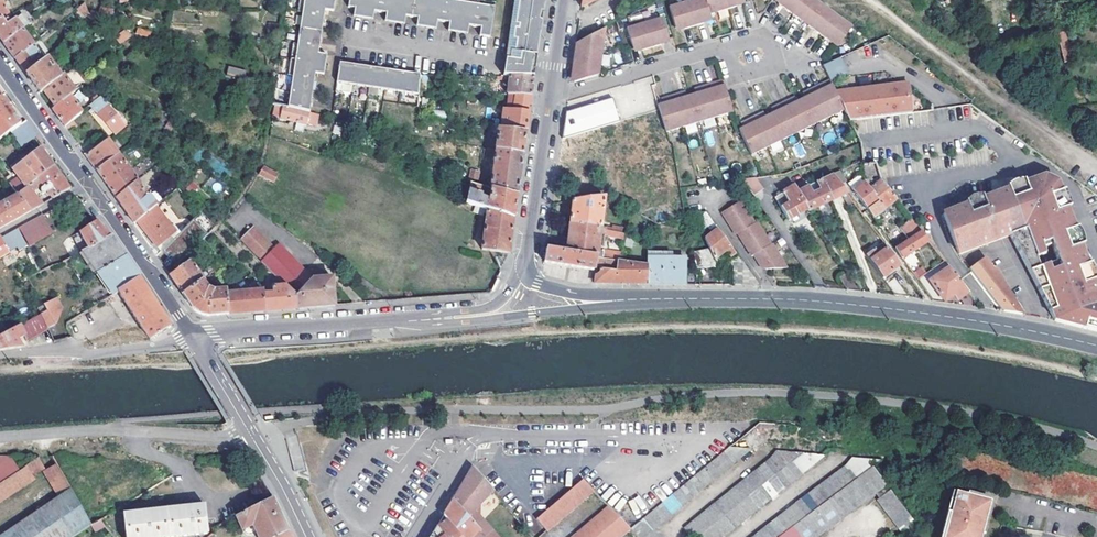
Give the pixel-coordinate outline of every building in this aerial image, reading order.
[(7,17),(9,16),(2,0),(0,0),(0,21),(7,17)] [(296,45),(294,61),(291,77),(286,108),(307,113),(313,74),(322,75),(325,57),(317,56),(324,10),(333,12),(335,0),(304,0),(302,13),(296,45)] [(405,17),(417,19),(427,21),(436,22),(449,24),(458,26),(468,28),(480,30),(479,38),(489,40),(494,10),(478,7),(462,5),(446,2),(434,0),(349,0),(347,7),(355,9),(364,10),(373,12),(386,14),(395,15),(405,17)] [(512,40),(515,40),(513,52),(510,52),(508,60),(504,59),(504,63),(502,76),(509,76),(521,77),(521,76),(534,76),(535,69),(535,68),(542,20),(539,19),(540,12),(543,12),(545,0),(518,0),(512,40)] [(504,59),(508,60),(510,52),(512,40),(518,0),(514,0),(504,59)] [(709,12),(715,10),(716,10),(717,13),(738,7),(737,4),(739,3),(744,1),(744,0),(696,0),(670,7),(676,28),(681,26),(683,26),(684,30),(705,24),(704,20),(705,20),(711,18),(710,15),(709,12)] [(814,0),(778,0),(781,2),(778,5),(782,8),(802,23),(805,20),(806,21),(810,24),(808,27),(813,31),(823,38),(832,45),(834,42),(835,42),(840,46),(853,29),(814,0)] [(83,3),(76,9),(84,18),(86,16),(91,12),(83,3)] [(98,13),(101,15),(111,19),(113,13),(101,8),(100,9),(98,13)] [(364,10),(355,9),(353,17),(363,18),(364,10)] [(91,12),(86,16),(98,21),(101,15),(98,13),(93,10),(91,12)] [(364,10),(363,18),(372,20),(373,12),(364,10)] [(395,15),(386,14),(385,22),(394,23),(395,15)] [(395,15),(394,23),(404,25),(405,17),(395,15)] [(22,30),(14,20),(11,22),(7,17),(0,21),(0,37),(4,43),(22,30)] [(278,19),(269,18),(268,28),(276,29),(278,19)] [(669,39),(663,18),(628,28),(633,49),(638,48),(641,47),(642,51),(662,45),(661,41),(663,41),(669,39)] [(427,21),(417,19),(416,27),(425,29),(427,21)] [(427,21),(425,29),(435,31),(436,22),(427,21)] [(458,26),(449,24),(447,33),(457,34),(458,26)] [(458,26),(457,34),(467,36),(468,28),(458,26)] [(152,32),(137,29),(136,35),(150,38),(152,32)] [(598,76),(605,29),(575,45),(574,51),(572,69),(571,76),(573,83),(598,76)] [(12,55),(15,59),(32,45),(22,30),(4,43),(12,55)] [(126,30),(114,38),(119,45),(131,37),(126,30)] [(1057,34),(1056,34),(1061,52),(1069,49),(1063,31),(1057,34)] [(44,61),(32,45),(15,59),(23,70),(26,74),(44,61)] [(1069,49),(1061,52),(1064,63),(1073,61),(1069,49)] [(823,63),(829,80),(848,73),(842,56),(823,63)] [(44,61),(26,74),(31,81),(37,88),(40,93),(42,91),(42,90),(60,77),(46,59),(44,61)] [(336,81),(345,83),(418,95),(418,75),(339,61),(336,81)] [(42,90),(42,91),(54,107),(69,95),(74,90),(62,74),(60,77),(42,90)] [(507,94),(516,94),(531,95),(532,92),(534,76),(521,76),(521,77),(509,76),(507,94)] [(832,85),(830,80),(822,84),(824,89),(826,88),(832,85)] [(345,83),(336,81),(334,92),(344,93),(345,83)] [(732,112),(724,85),(717,87),(715,87),(714,82),(697,87),(699,92),(697,93),(695,93),(686,96),(684,96),(682,97),(681,92),(665,96),(666,102),(664,102),(663,103),(658,104),(666,131),(732,112)] [(908,83),(835,92),(844,110),(848,120),(912,112),(908,83)] [(750,154),(793,134),(844,110),(835,92),(832,85),(826,88),(824,89),(822,84),(806,91),(809,96),(807,97),(805,98),(797,102),(795,102),(793,103),(791,98),(775,105),(777,111),(776,111),(774,112),(765,116),(763,117),(762,118),(760,113),(744,120),(746,125),(745,126),(743,127),(738,129),(750,154)] [(500,129),(526,132),(529,114),(531,95),(516,94),(514,110),(504,109),(500,129)] [(80,112),(69,95),(54,107),(55,107),(52,110),(62,123),(64,126),(81,112),(80,112)] [(99,96),(89,104),(112,133),(123,124),(103,99),(99,96)] [(566,112),(562,139),(620,122),(612,98),(566,112)] [(6,105),(0,110),(0,139),(20,124),(6,105)] [(286,108),(281,107),(278,118),(305,124),(308,113),(307,113),(286,108)] [(37,135),(26,121),(11,132),(22,146),(37,135)] [(132,122),(126,126),(137,134),(142,129),(132,122)] [(497,133),(495,149),(523,154),(525,136),(526,132),(500,129),(495,129),(495,133),(497,133)] [(94,168),(96,171),(117,156),(106,142),(105,141),(85,156),(94,168)] [(40,177),(53,166),(41,149),(24,162),(21,159),(11,167),(27,188),(29,186),(31,185),(40,177)] [(523,154),(495,149),(489,188),(517,196),(520,174),(523,154)] [(117,156),(96,171),(105,184),(116,200),(136,182),(136,181),(117,156)] [(70,189),(53,166),(40,177),(31,185),(35,190),(43,183),(45,187),(42,189),(41,192),(43,194),(45,193),(48,191),(52,199),(70,189)] [(278,175),(263,167),(258,175),(273,183),(278,175)] [(476,184),(479,171),(472,170),(470,182),(476,184)] [(832,174),(817,182),(823,189),(832,201),(847,193),(832,174)] [(862,179),(865,183),(878,202),(867,211),(877,223),(882,219),(880,217),(884,212),(883,210),(895,200),(880,180),(875,184),(868,174),(862,179)] [(1030,272),(1083,252),(1081,246),(1075,229),(1068,213),(1062,196),(1057,183),(1044,177),(1007,190),(1022,229),(1011,234),(1030,272)] [(742,180),(755,199),(764,193),(754,178),(742,180)] [(136,182),(116,200),(123,211),(133,225),(135,223),(135,222),(154,207),(155,206),(136,182)] [(517,196),(489,188),(476,184),(470,182),(465,203),(487,210),(514,219),(514,215),(517,196)] [(878,202),(865,183),(853,191),(867,211),(878,202)] [(18,196),(30,212),(42,205),(29,186),(27,188),(17,195),(17,196),(18,196)] [(807,210),(797,191),(794,186),(773,198),(788,222),(807,210)] [(813,194),(807,186),(797,191),(807,210),(808,212),(832,201),(823,189),(813,194)] [(1022,229),(1007,190),(943,214),(959,254),(983,245),(1011,234),(1022,229)] [(1062,196),(1068,213),(1071,211),(1066,195),(1062,196)] [(14,220),(30,212),(18,196),(17,196),(0,206),(0,228),(14,220)] [(570,224),(599,227),(600,227),(604,196),(572,201),(569,224),(570,224)] [(773,244),(772,245),(758,221),(756,223),(742,200),(722,212),(722,213),(729,225),(732,223),(733,226),(737,233),(738,234),(745,246),(747,245),(749,248),(753,255),(754,255),(754,256),(760,265),(762,264),(763,266),(765,269),(786,265),(773,244)] [(135,223),(159,252),(160,252),(177,235),(154,207),(135,222),(135,223)] [(514,219),(487,210),(482,250),(508,253),(512,229),(514,219)] [(201,211),(177,235),(160,252),(172,263),(176,267),(215,228),(201,211)] [(705,212),(700,220),(705,224),(710,217),(705,212)] [(41,215),(18,228),(28,247),(52,234),(41,215)] [(99,223),(96,221),(80,232),(91,248),(110,237),(99,223)] [(733,226),(732,223),(729,225),(736,235),(737,234),(737,233),(733,226)] [(598,238),(604,239),(604,240),(624,244),(626,234),(605,231),(605,228),(600,227),(599,227),(570,224),(568,252),(596,257),(598,238)] [(921,232),(915,225),(903,233),(908,241),(921,232)] [(262,261),(260,262),(281,289),(297,309),(312,308),(334,306),(331,278),(312,280),(278,245),(273,250),(253,228),(241,239),(262,261)] [(1075,229),(1081,246),(1084,245),(1078,228),(1075,229)] [(727,258),(732,265),(741,259),(736,252),(734,253),(717,230),(705,240),(708,249),(713,259),(725,252),(729,257),(727,258)] [(908,241),(895,250),(902,259),(929,242),(921,232),(908,241)] [(84,251),(99,273),(125,257),(113,241),(110,237),(91,248),(84,251)] [(9,253),(0,238),(0,258),(9,253)] [(749,248),(747,245),(745,246),(752,256),(753,255),(749,248)] [(865,255),(882,279),(900,266),(887,248),(877,255),(874,249),(865,255)] [(546,249),(544,263),(568,266),(597,270),(597,266),(616,269),(618,260),(602,258),(596,257),(568,252),(546,249)] [(713,259),(708,249),(693,252),(696,268),(713,264),(713,259)] [(603,250),(602,258),(618,260),(620,260),(622,253),(603,250)] [(1030,272),(1054,320),(1088,329),(1096,331),(1096,290),(1093,280),(1088,265),(1083,252),(1030,272)] [(125,257),(99,273),(114,295),(118,292),(140,278),(137,274),(125,257)] [(985,258),(970,268),(1004,311),(1023,315),(1016,304),(1020,302),(1016,297),(1013,299),(994,270),(992,271),(985,258)] [(648,265),(647,284),(684,284),(684,259),(647,259),(647,265),(648,265)] [(595,275),(595,283),(608,283),(647,284),(648,265),(647,265),(620,260),(618,260),(616,269),(616,271),(600,269),(599,273),(595,275)] [(172,273),(168,276),(179,292),(181,295),(201,281),(203,280),(189,261),(172,273)] [(1088,265),(1093,280),(1096,279),(1091,264),(1088,265)] [(968,292),(949,268),(930,281),(944,301),(954,294),(957,300),(968,292)] [(857,290),(847,273),(838,278),(845,290),(857,290)] [(140,278),(118,292),(150,339),(170,325),(157,305),(142,282),(140,278)] [(887,285),(894,295),(908,297),(895,279),(887,285)] [(207,290),(201,281),(181,295),(189,306),(192,309),(196,313),(199,314),(201,315),(203,316),(206,316),(208,316),(228,315),(226,295),(225,291),(213,293),(207,290)] [(263,295),(265,312),(284,310),(297,309),(281,289),(271,288),(272,294),(263,295)] [(226,295),(228,315),(253,313),(265,312),(263,295),(263,292),(226,295)] [(48,310),(41,314),(48,329),(55,325),(62,308),(57,298),(45,304),(48,310)] [(108,298),(101,302),(105,308),(112,303),(108,298)] [(48,330),(48,329),(41,314),(0,337),(0,351),(21,348),(16,340),(24,336),(27,342),(48,330)] [(79,336),(73,320),(67,324),(67,327),(72,338),(79,336)] [(297,437),(285,439),(294,473),(299,472),(300,475),(306,473),(305,470),(297,437)] [(722,453),(732,465),(750,450),(729,448),(722,453)] [(770,460),(780,472),(786,467),(792,462),(799,456),(802,454),(776,452),(770,460)] [(722,453),(716,458),(726,470),(732,465),(722,453)] [(815,463),(824,456),(802,454),(799,456),(804,463),(809,468),(815,463)] [(809,468),(804,463),(799,456),(792,462),(802,474),(809,468)] [(19,470),(10,457),(0,457),(0,483),(19,470)] [(711,463),(720,474),(726,470),(716,458),(711,463)] [(857,479),(873,467),(880,462),(852,458),(846,465),(857,479)] [(763,465),(773,477),(780,472),(770,460),(763,465)] [(786,467),(795,479),(802,474),(792,462),(786,467)] [(45,469),(42,471),(58,497),(70,489),(55,463),(45,469)] [(705,467),(715,479),(720,474),(711,463),(705,467)] [(757,470),(767,482),(773,477),(763,465),(757,470)] [(839,471),(850,485),(857,479),(846,465),(839,471)] [(0,483),(0,501),(35,479),(26,466),(19,470),(0,483)] [(699,473),(709,484),(715,479),(705,467),(699,473)] [(780,472),(789,484),(795,479),(786,467),(780,472)] [(850,485),(843,489),(837,494),(831,499),(829,500),(842,518),(886,484),(873,467),(857,479),(850,485)] [(452,501),(482,536),(483,536),(491,531),(473,510),(493,492),(483,481),(476,474),(471,468),(464,481),(452,501)] [(751,475),(761,487),(767,482),(757,470),(751,475)] [(833,475),(843,489),(850,485),(839,471),(833,475)] [(783,489),(789,484),(780,472),(773,477),(783,489)] [(694,477),(703,488),(709,484),(699,473),(694,477)] [(745,480),(755,492),(761,487),(751,475),(745,480)] [(827,480),(837,494),(843,489),(833,475),(827,480)] [(688,482),(697,493),(703,488),(694,477),(688,482)] [(767,482),(777,494),(783,489),(773,477),(767,482)] [(593,490),(583,479),(536,520),(545,530),(593,490)] [(739,485),(749,497),(755,492),(745,480),(739,485)] [(821,485),(831,499),(837,494),(827,480),(821,485)] [(683,486),(692,498),(697,493),(688,482),(683,486)] [(761,487),(771,499),(777,494),(767,482),(761,487)] [(733,490),(743,502),(749,497),(739,485),(733,490)] [(814,490),(824,504),(829,500),(831,499),(821,485),(814,490)] [(677,491),(686,503),(692,498),(683,486),(677,491)] [(755,492),(765,504),(771,499),(761,487),(755,492)] [(92,525),(70,489),(58,497),(0,536),(75,536),(92,525)] [(726,495),(736,507),(743,502),(733,490),(726,495)] [(808,494),(818,508),(824,504),(814,490),(808,494)] [(670,496),(680,507),(686,503),(677,491),(670,496)] [(877,501),(881,506),(895,496),(891,491),(877,501)] [(954,491),(940,536),(982,536),(982,534),(992,502),(968,495),(954,491)] [(749,497),(758,509),(765,504),(755,492),(749,497)] [(969,492),(968,495),(992,502),(982,534),(986,535),(996,499),(969,492)] [(801,499),(812,513),(818,508),(808,494),(801,499)] [(628,502),(635,515),(646,508),(639,495),(628,502)] [(720,500),(730,512),(736,507),(726,495),(720,500)] [(665,501),(674,512),(680,507),(670,496),(665,501)] [(895,496),(881,506),(886,513),(900,502),(895,496)] [(743,502),(752,514),(758,509),(749,497),(743,502)] [(288,532),(272,498),(240,515),(237,517),(243,531),(245,532),(247,532),(255,528),(259,536),(277,536),(288,532)] [(795,504),(805,518),(812,513),(801,499),(795,504)] [(715,504),(724,517),(730,512),(720,500),(715,504)] [(805,518),(799,523),(793,527),(801,536),(816,536),(842,518),(829,500),(824,504),(818,508),(812,513),(805,518)] [(442,517),(453,530),(459,536),(482,536),(452,501),(445,513),(442,517)] [(659,505),(669,517),(674,512),(665,501),(659,505)] [(736,507),(746,519),(752,514),(743,502),(736,507)] [(886,513),(891,518),(905,508),(900,502),(886,513)] [(709,509),(718,521),(724,517),(715,504),(709,509)] [(788,509),(799,523),(805,518),(795,504),(788,509)] [(206,515),(205,505),(124,515),(127,536),(180,536),(208,534),(206,515)] [(654,510),(663,522),(669,517),(659,505),(654,510)] [(609,507),(573,536),(619,536),(630,528),(609,507)] [(730,512),(740,524),(746,519),(736,507),(730,512)] [(891,518),(895,524),(909,514),(905,508),(891,518)] [(702,514),(712,526),(718,521),(709,509),(702,514)] [(782,514),(792,528),(793,527),(799,523),(788,509),(782,514)] [(648,515),(657,526),(663,522),(654,510),(648,515)] [(724,517),(734,529),(740,524),(730,512),(724,517)] [(696,519),(706,531),(712,526),(702,514),(696,519)] [(776,519),(786,532),(792,528),(782,514),(776,519)] [(895,524),(900,530),(914,519),(909,514),(895,524)] [(648,515),(642,520),(651,531),(652,530),(657,526),(648,515)] [(429,536),(459,536),(453,530),(442,517),(439,521),(429,536)] [(718,521),(728,533),(734,529),(724,517),(718,521)] [(690,524),(700,536),(706,531),(696,519),(690,524)] [(780,536),(786,532),(776,519),(770,524),(780,536)] [(914,519),(900,530),(904,536),(919,526),(914,519)] [(642,520),(631,529),(638,536),(653,536),(656,534),(652,530),(651,531),(642,520)] [(721,536),(723,536),(728,533),(718,521),(712,526),(721,536)] [(684,529),(691,536),(699,536),(700,536),(690,524),(684,529)] [(770,536),(780,536),(770,524),(764,529),(770,536)] [(711,536),(721,536),(712,526),(706,531),(711,536)] [(793,527),(792,528),(786,532),(780,536),(801,536),(793,527)] [(760,536),(770,536),(764,529),(757,534),(760,536)]
